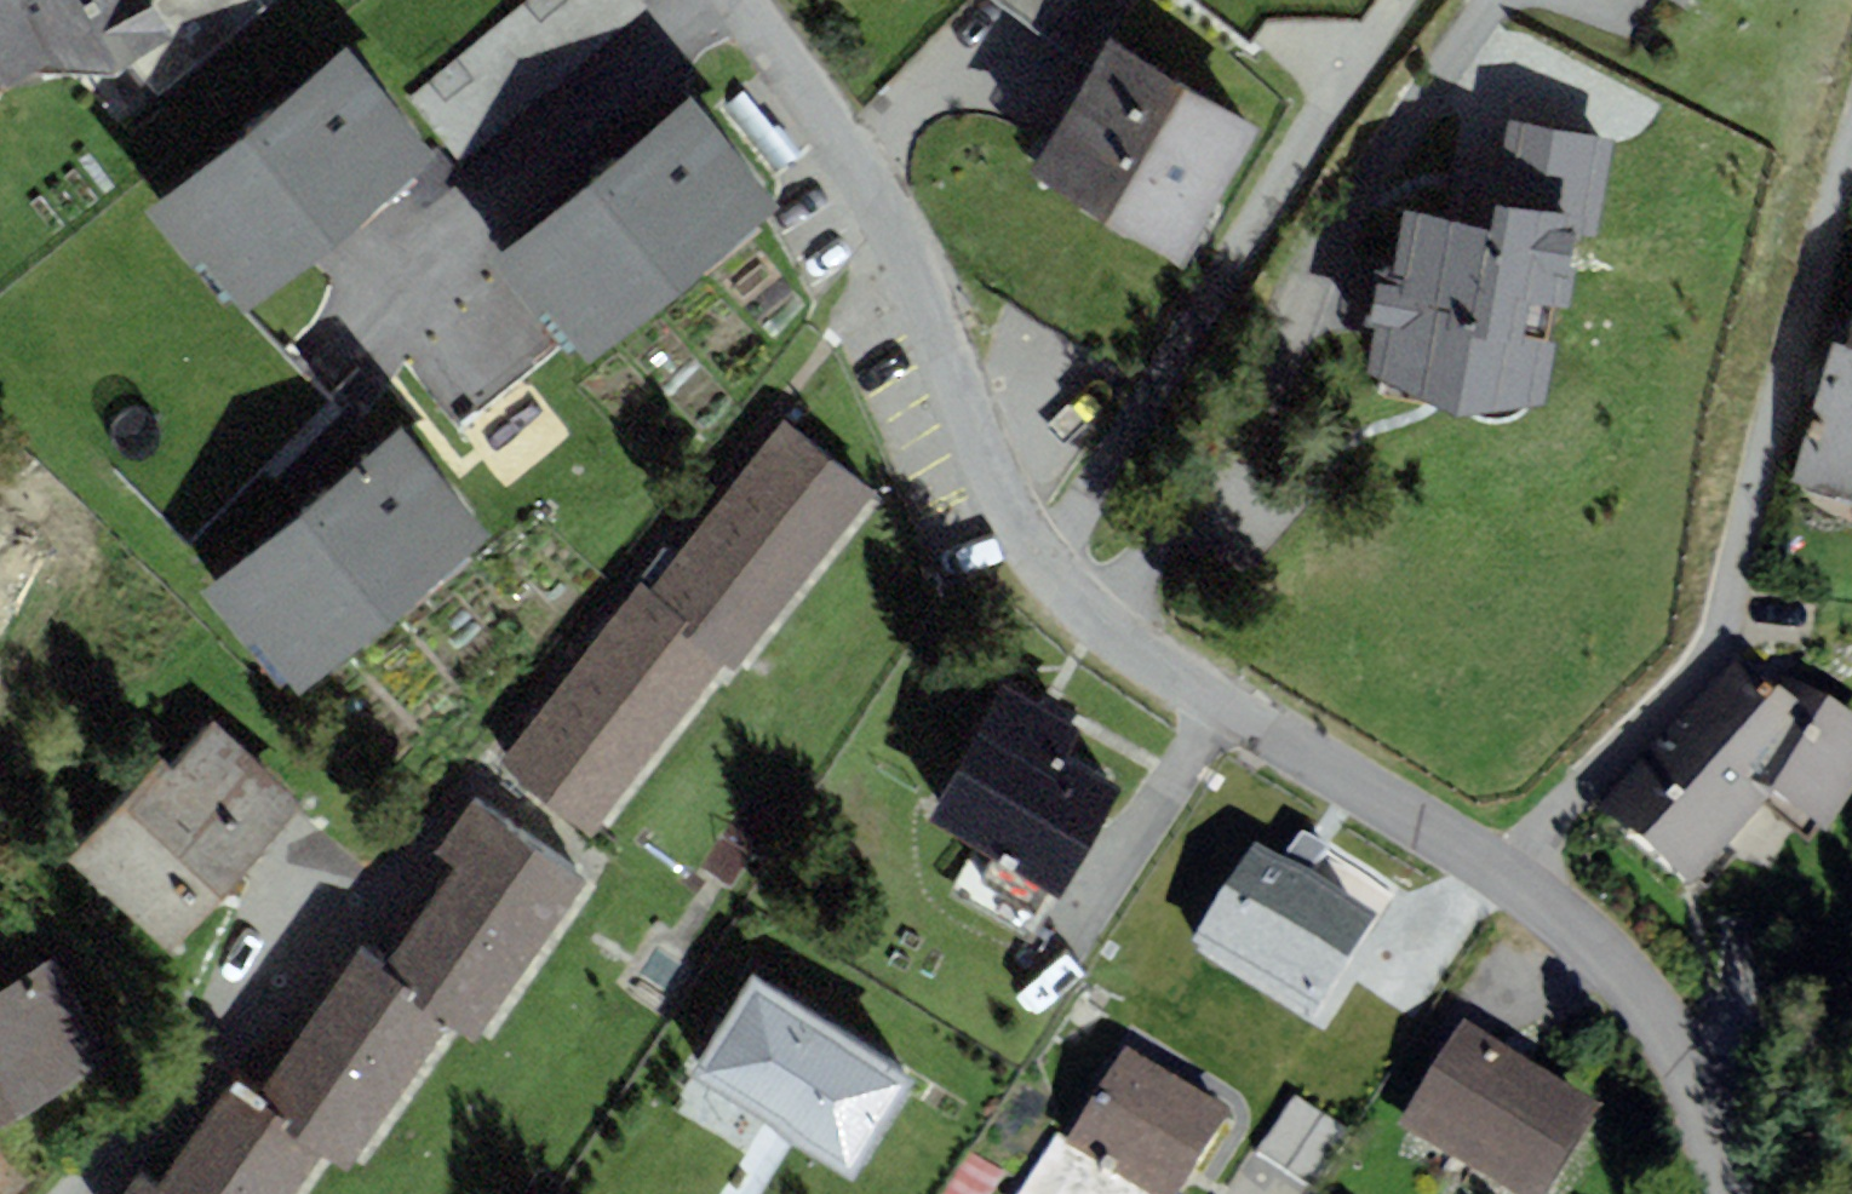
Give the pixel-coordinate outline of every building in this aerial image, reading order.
[(39,71),(3,0),(0,0),(0,92),(39,71)] [(39,71),(117,75),(130,67),(174,40),(152,0),(3,0),(39,71)] [(174,40),(130,67),(158,100),(281,0),(152,0),(174,40)] [(409,99),(460,160),(645,5),(641,0),(528,0),(409,99)] [(1182,265),(1262,132),(1109,40),(1029,174),(1182,265)] [(346,52),(146,212),(193,271),(202,264),(247,319),(438,165),(346,52)] [(687,98),(490,265),(538,322),(547,315),(589,364),(777,204),(687,98)] [(1614,138),(1508,121),(1500,169),(1451,161),(1442,218),(1402,211),(1391,281),(1381,280),(1365,377),(1456,417),(1544,406),(1560,309),(1566,310),(1578,236),(1597,239),(1614,138)] [(1791,483),(1851,501),(1851,324),(1847,345),(1833,344),(1791,483)] [(783,422),(644,593),(730,663),(735,667),(874,495),(783,422)] [(399,429),(200,592),(247,649),(255,642),(300,696),(490,541),(399,429)] [(640,590),(498,764),(589,837),(730,663),(644,593),(640,590)] [(1040,894),(1117,756),(1069,730),(1082,708),(1003,664),(930,795),(998,833),(982,862),(1040,894)] [(1803,739),(1781,717),(1731,670),(1596,827),(1687,914),(1771,822),(1749,804),(1803,739)] [(1771,822),(1830,853),(1851,816),(1851,742),(1792,703),(1781,717),(1803,739),(1749,804),(1771,822)] [(160,758),(66,859),(168,954),(305,808),(215,725),(173,770),(160,758)] [(436,850),(456,865),(385,964),(455,1014),(480,1032),(591,878),(476,796),(436,850)] [(1313,1020),(1378,913),(1256,840),(1191,947),(1313,1020)] [(360,947),(251,1098),(323,1149),(345,1166),(455,1014),(385,964),(360,947)] [(853,1151),(915,1046),(752,951),(690,1056),(853,1151)] [(0,990),(0,1054),(32,1113),(114,1068),(55,960),(0,990)] [(1463,1019),(1434,1067),(1571,1153),(1601,1103),(1463,1019)] [(1126,1046),(1098,1092),(1202,1155),(1230,1108),(1126,1046)] [(32,1113),(0,1054),(0,1130),(32,1113)] [(1571,1153),(1434,1067),(1398,1124),(1513,1193),(1546,1193),(1571,1153)] [(125,1193),(291,1193),(323,1149),(251,1098),(229,1083),(159,1181),(142,1170),(125,1193)] [(1202,1155),(1098,1092),(1071,1137),(1060,1133),(1019,1193),(1178,1193),(1202,1155)] [(1355,1135),(1296,1096),(1259,1151),(1318,1190),(1355,1135)]
